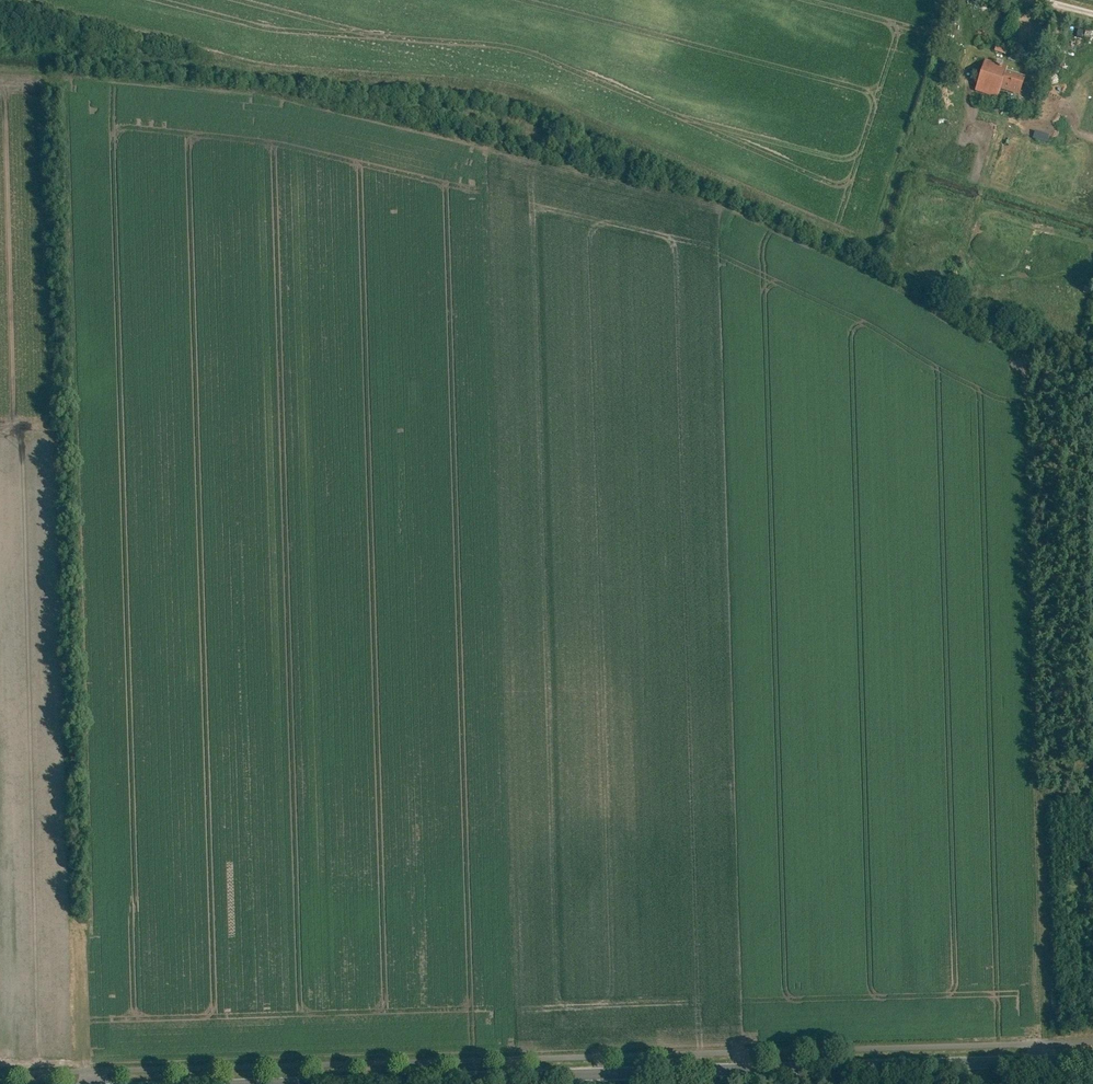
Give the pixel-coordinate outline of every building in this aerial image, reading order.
[(1072,40),(1087,41),(1087,30),(1072,29),(1072,40)] [(976,54),(967,82),(1012,95),(1020,67),(976,54)] [(1032,138),(1046,143),(1048,135),(1034,130),(1032,138)]
